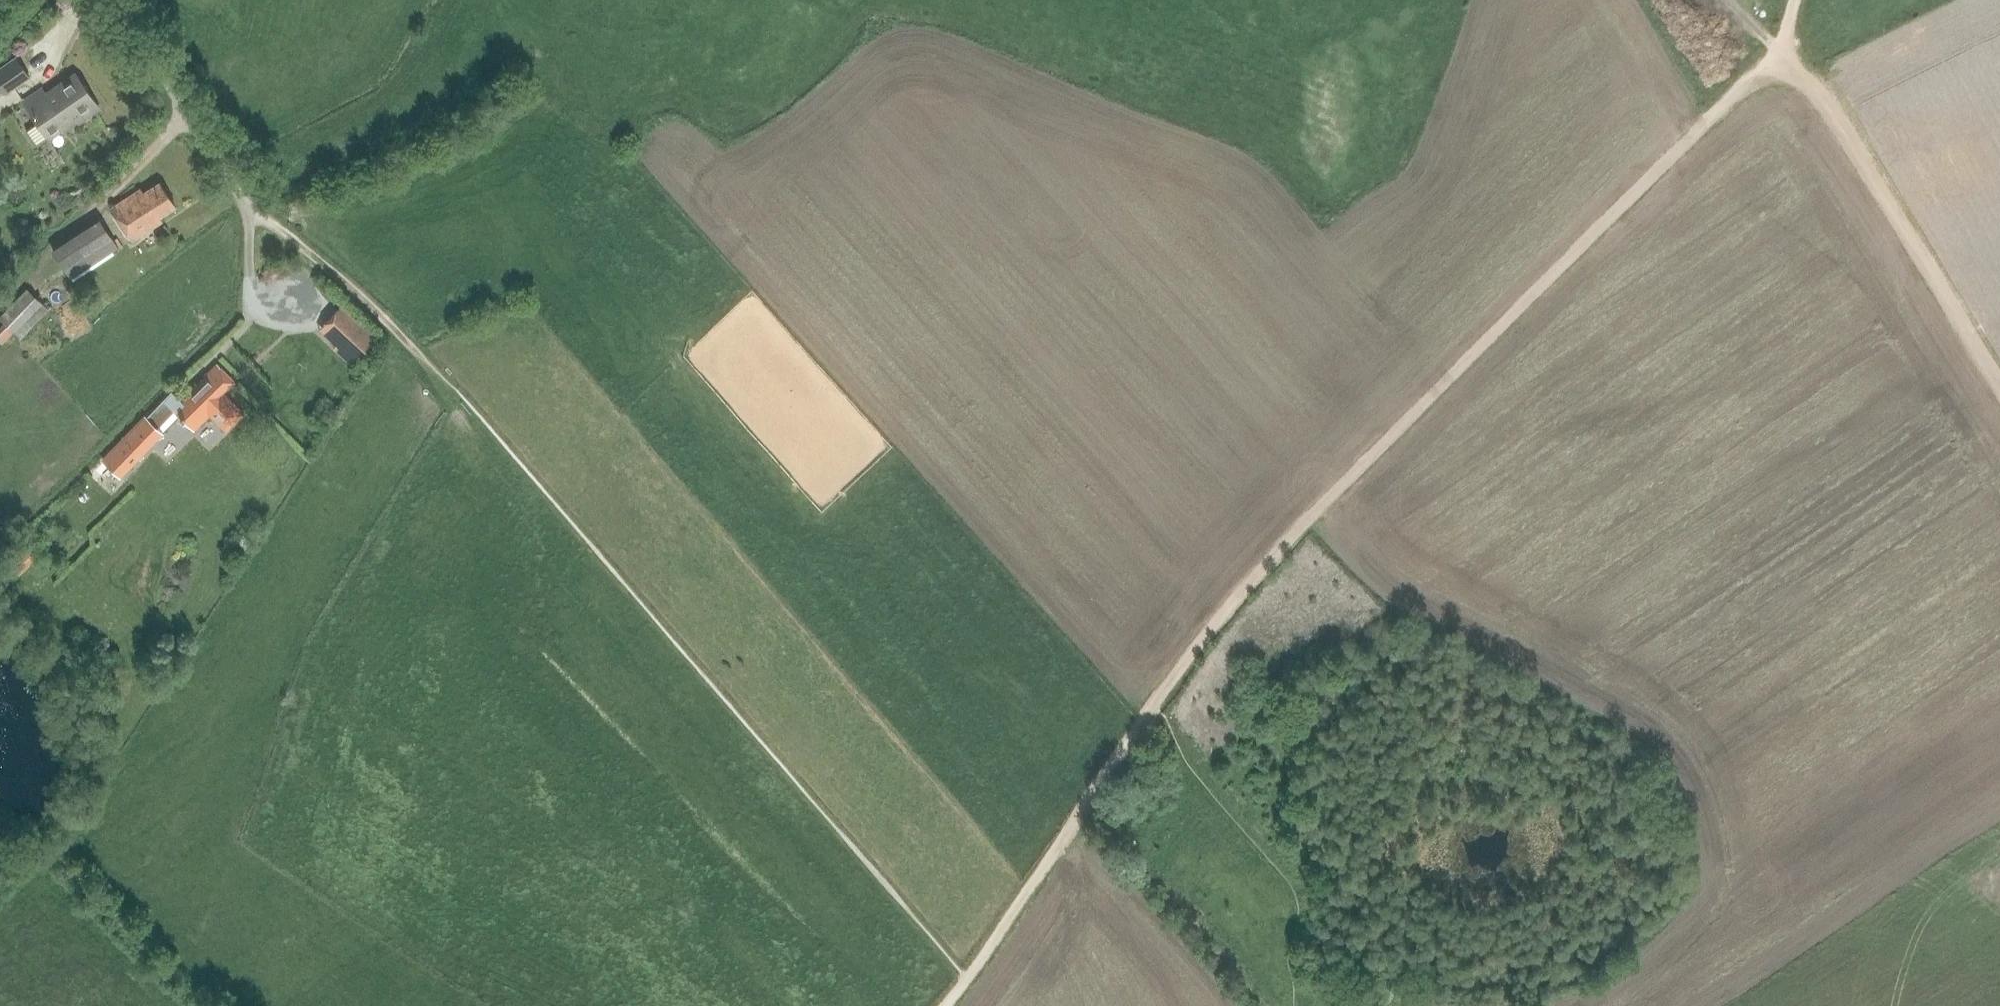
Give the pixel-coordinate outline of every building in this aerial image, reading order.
[(0,66),(0,81),(8,92),(31,76),(17,55),(0,66)] [(46,96),(41,88),(22,101),(46,136),(74,117),(78,123),(98,108),(76,76),(46,96)] [(143,193),(140,189),(109,209),(130,241),(161,221),(159,216),(174,206),(159,182),(143,193)] [(119,250),(100,220),(52,251),(71,281),(119,250)] [(0,327),(0,343),(2,345),(14,333),(21,339),(49,309),(28,289),(0,317),(0,318),(4,322),(0,327)] [(360,324),(337,348),(354,364),(377,341),(360,324)] [(145,417),(143,415),(100,457),(118,475),(161,433),(156,428),(174,410),(193,430),(209,414),(225,431),(242,414),(221,392),(233,381),(217,364),(203,377),(202,376),(185,393),(178,399),(171,391),(145,417)]
